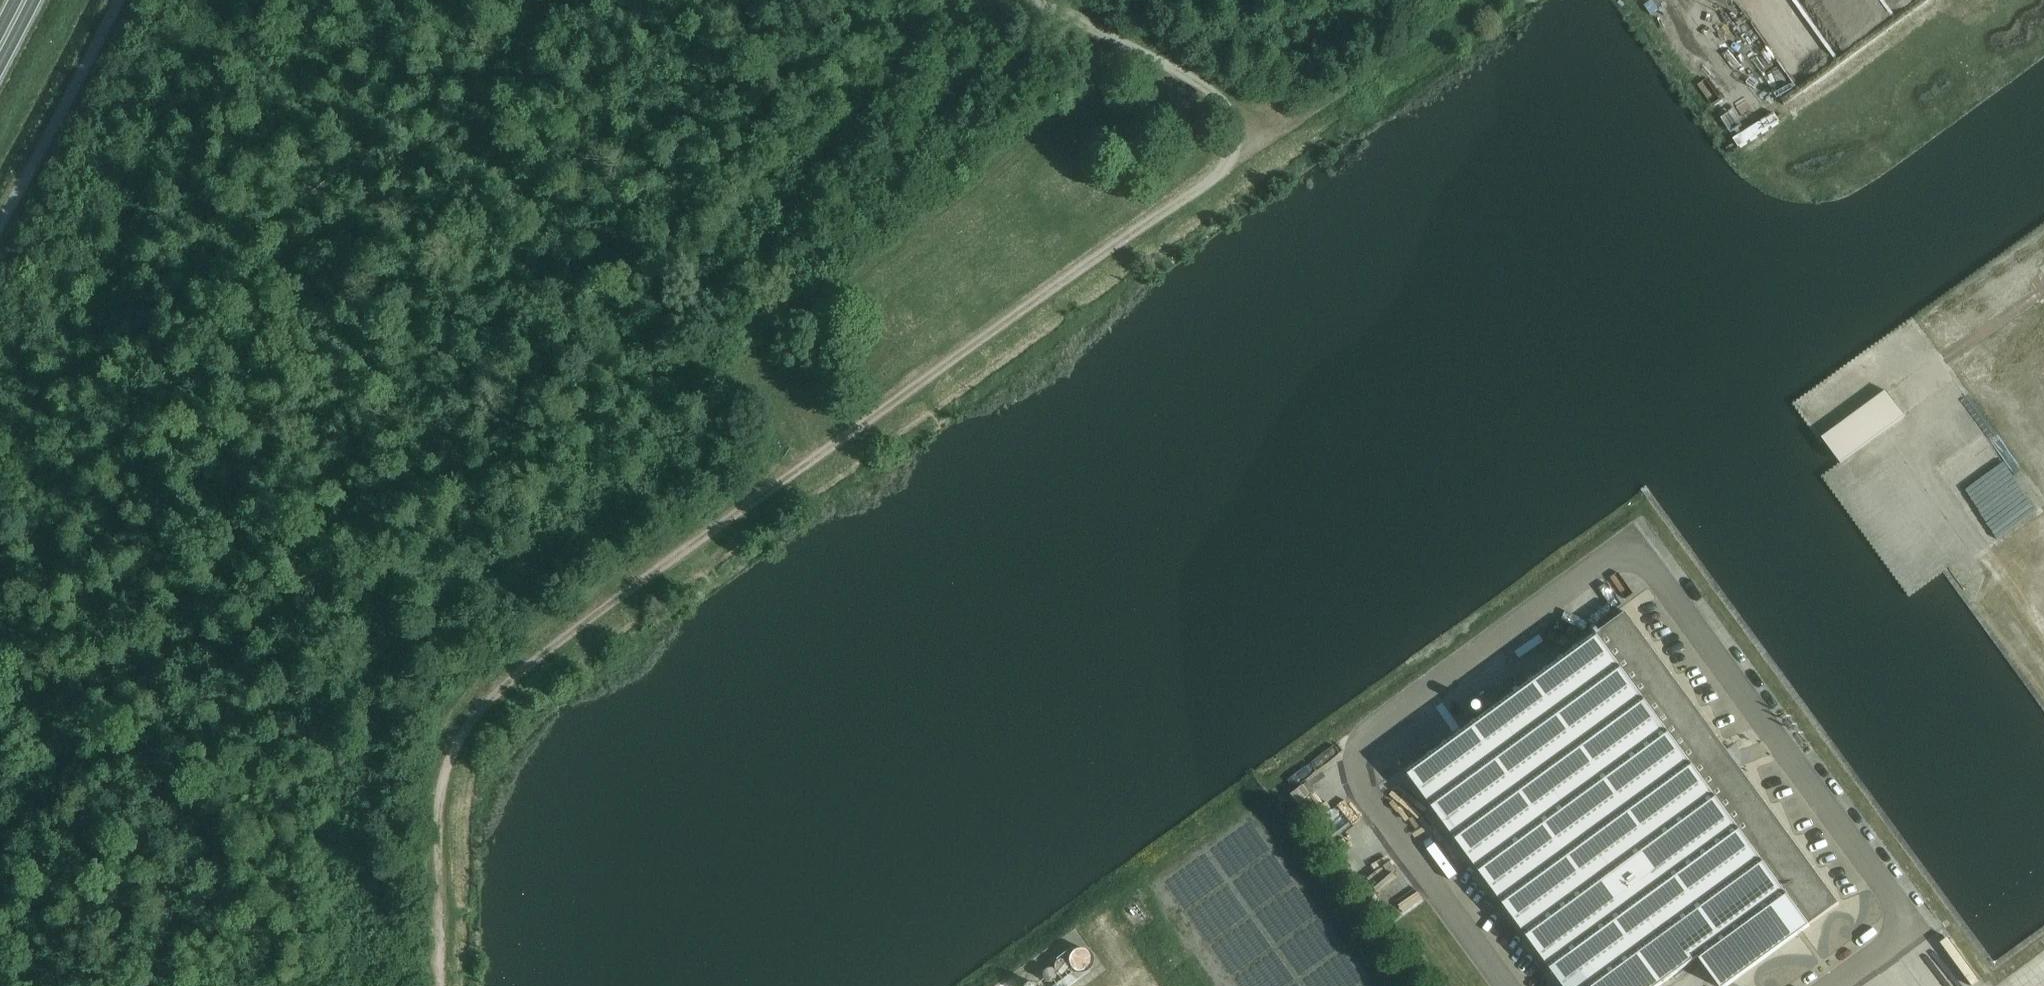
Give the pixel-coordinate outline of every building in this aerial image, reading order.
[(1701,73),(1693,82),(1704,92),(1713,83),(1701,73)] [(1845,460),(1845,459),(1909,413),(1891,388),(1827,434),(1826,434),(1825,435),(1845,461),(1845,460)] [(1408,772),(1564,985),(1659,985),(1699,957),(1720,985),(1726,985),(1810,925),(1839,903),(1742,770),(1733,748),(1727,750),(1627,612),(1408,772)]
